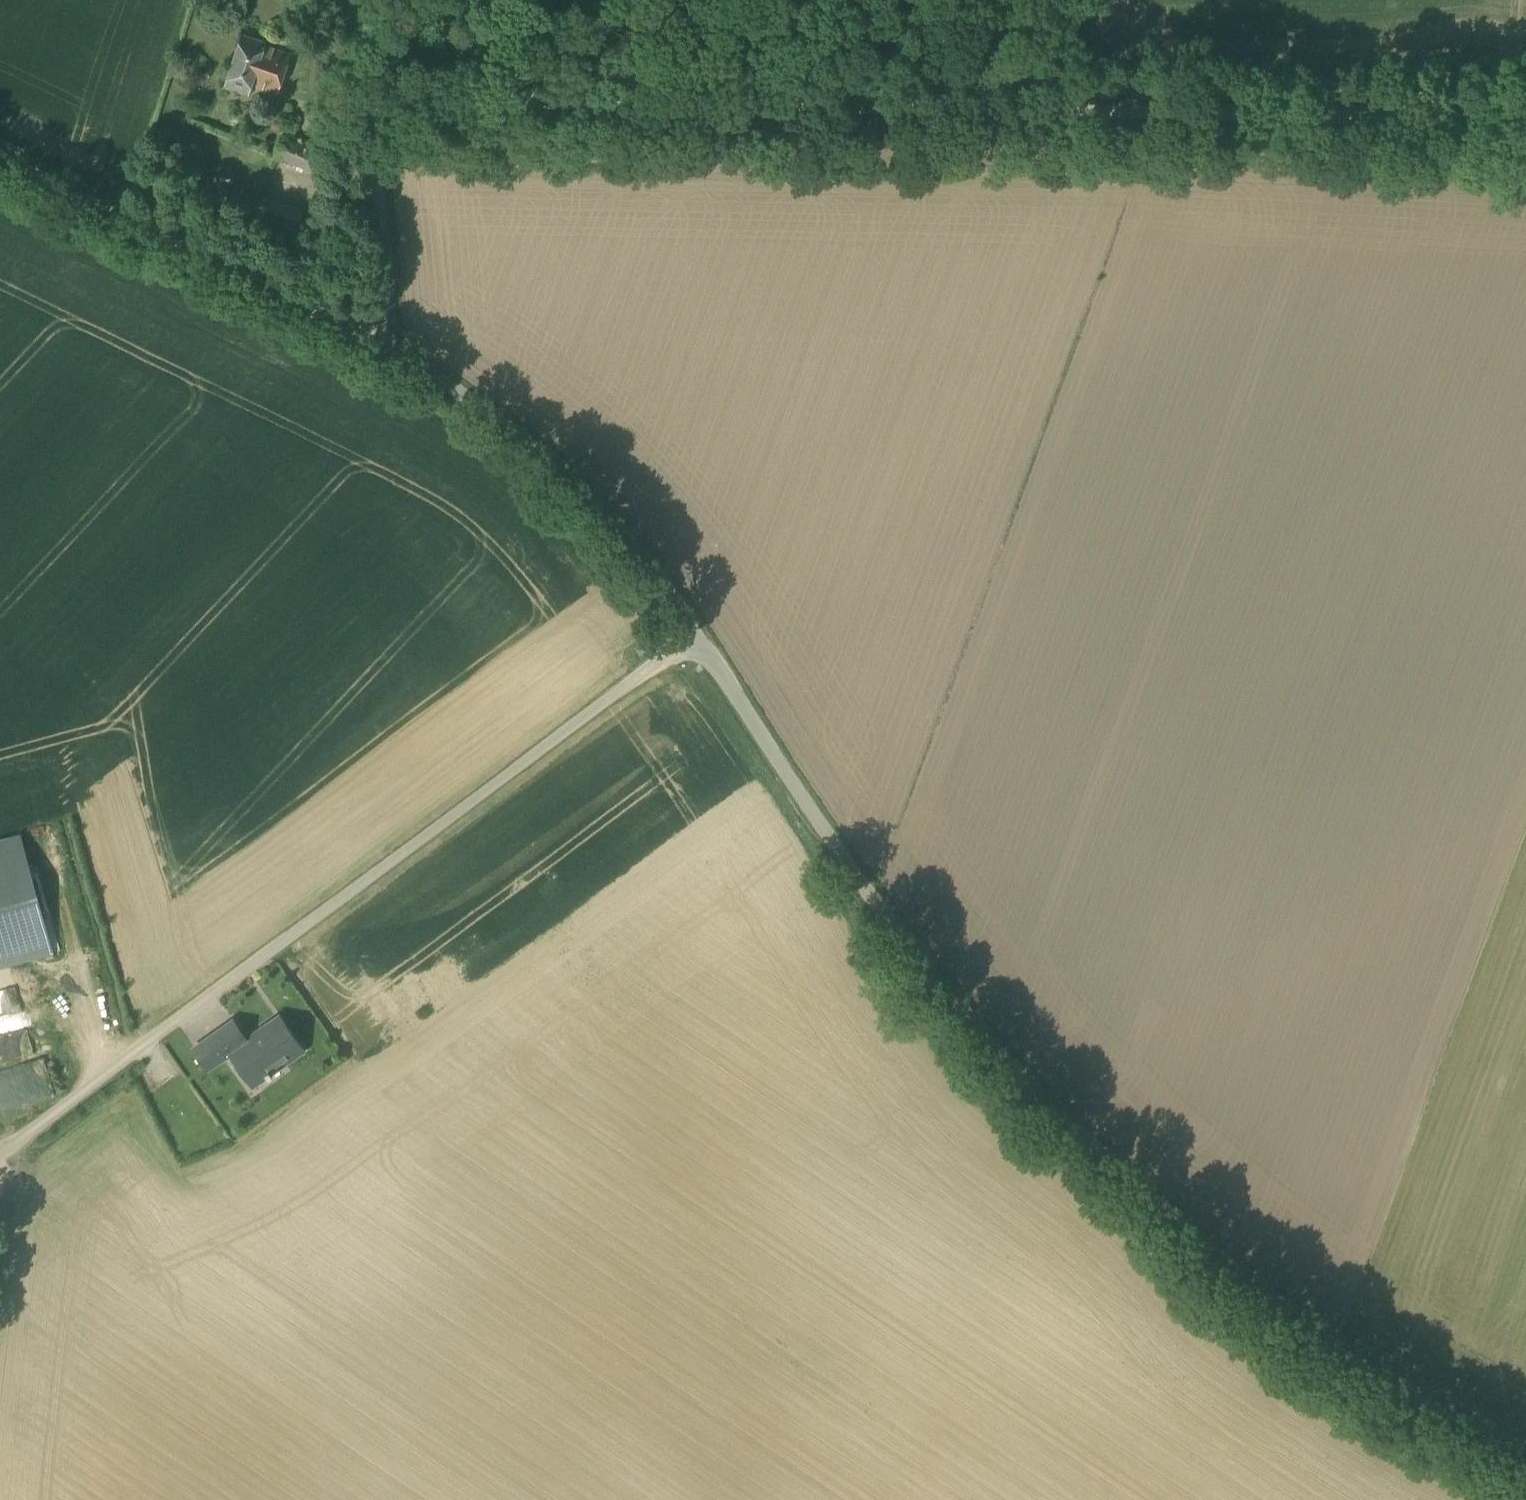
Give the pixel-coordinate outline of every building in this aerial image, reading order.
[(274,92),(288,54),(261,44),(262,42),(240,34),(222,84),(245,92),(248,83),(274,92)] [(313,173),(322,153),(283,137),(275,157),(313,173)] [(20,834),(0,839),(0,968),(53,954),(41,910),(48,908),(37,871),(31,873),(20,834)] [(232,1018),(189,1048),(207,1073),(229,1057),(252,1089),(306,1052),(292,1032),(289,1035),(275,1015),(246,1036),(232,1018)] [(38,1057),(31,1026),(0,1033),(0,1065),(38,1057)] [(23,1073),(14,1075),(20,1098),(29,1095),(23,1073)]
